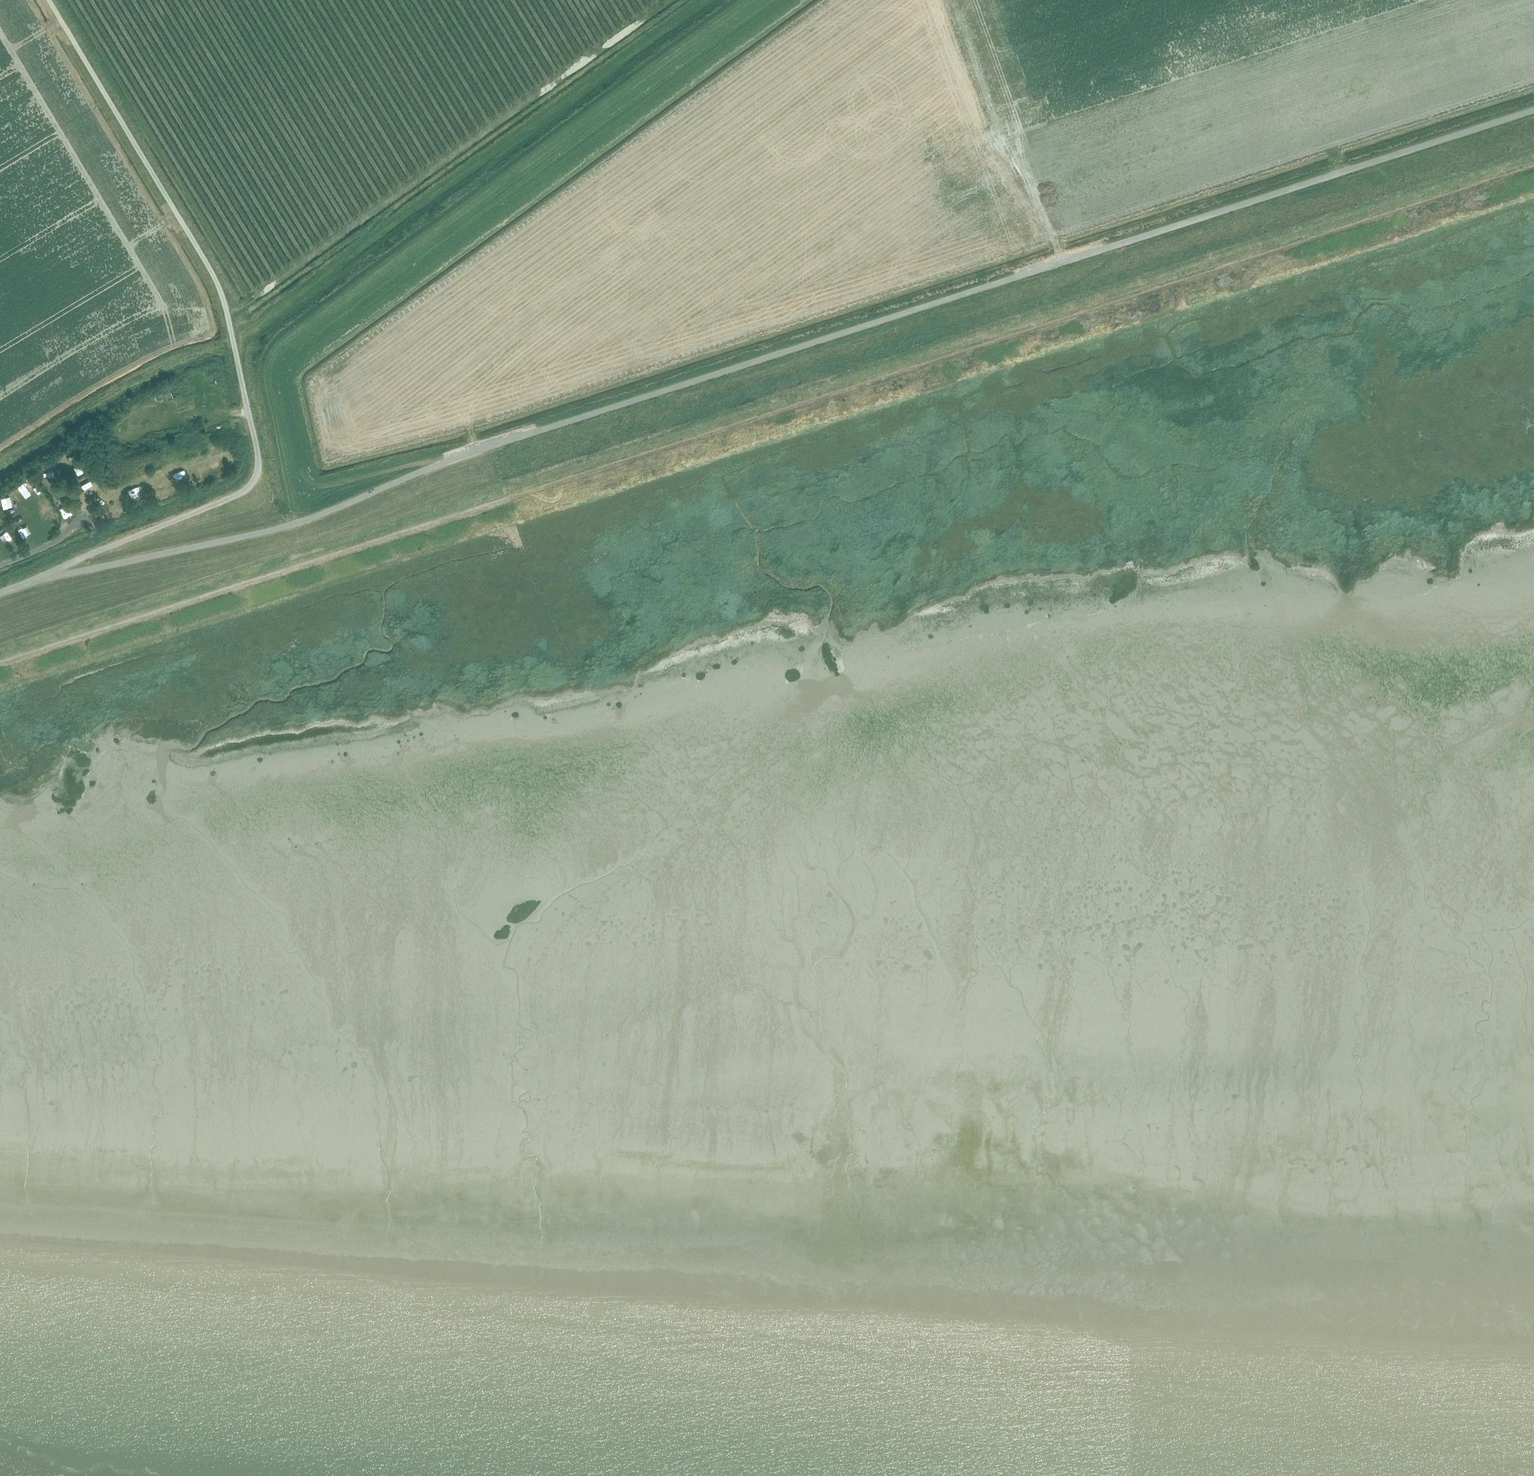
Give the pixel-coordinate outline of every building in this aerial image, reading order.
[(173,394),(179,391),(176,384),(169,388),(173,394)] [(72,466),(80,463),(76,454),(68,457),(72,466)] [(43,508),(51,502),(44,492),(36,498),(43,508)] [(3,542),(13,538),(10,530),(0,534),(3,542)]
